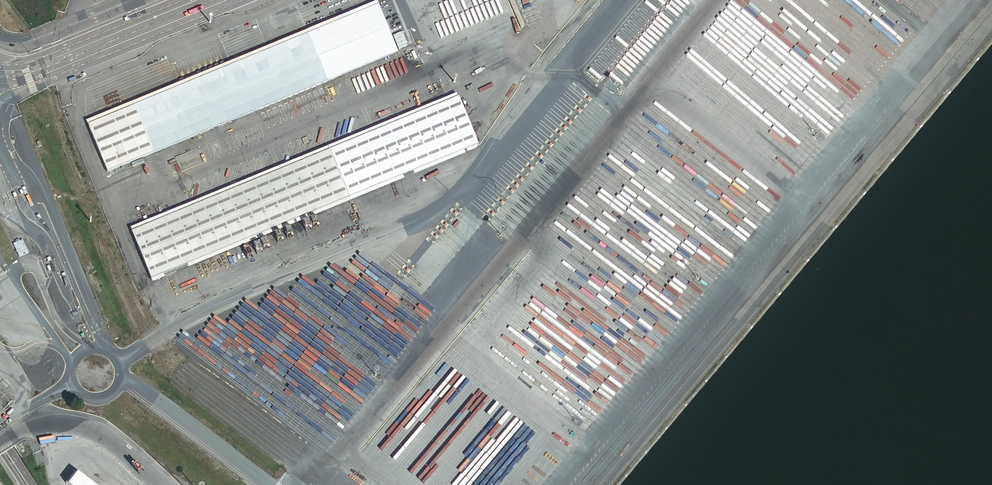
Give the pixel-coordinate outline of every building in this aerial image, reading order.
[(397,49),(394,44),(380,9),(378,4),(88,124),(107,168),(397,49)] [(385,7),(380,9),(394,44),(403,40),(394,18),(390,20),(385,7)] [(152,279),(478,145),(458,97),(132,231),(152,279)] [(14,244),(20,258),(29,254),(23,240),(20,241),(18,239),(16,241),(17,243),(14,244)]
